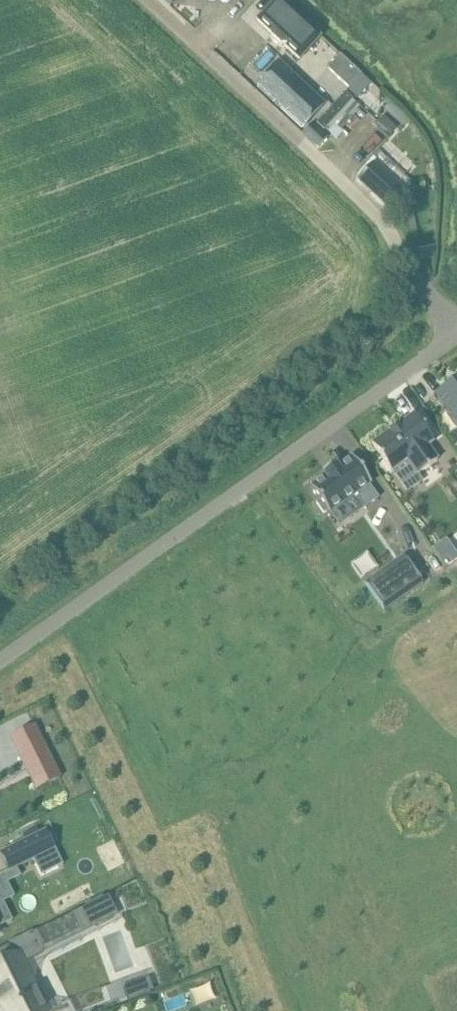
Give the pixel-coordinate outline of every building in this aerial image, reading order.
[(270,7),(257,21),(271,33),(271,39),(280,47),(286,47),(288,49),(299,60),(318,39),(294,16),(276,0),(270,7)] [(330,67),(328,69),(349,88),(360,76),(339,57),(330,67)] [(278,62),(264,77),(287,99),(280,107),(303,128),(324,105),(278,62)] [(383,116),(377,123),(390,135),(396,129),(383,116)] [(334,126),(329,132),(337,139),(342,133),(334,126)] [(410,173),(419,162),(387,138),(379,149),(410,173)] [(403,192),(374,165),(359,180),(388,207),(403,192)] [(434,396),(456,428),(456,379),(453,382),(447,386),(434,396)] [(414,414),(372,444),(391,472),(407,461),(417,475),(438,460),(428,446),(434,442),(414,414)] [(353,458),(338,468),(336,465),(322,474),(325,477),(310,488),(319,501),(317,503),(324,514),(327,512),(329,514),(357,494),(366,507),(378,499),(369,486),(371,484),(353,458)] [(424,584),(404,556),(365,584),(384,611),(424,584)] [(51,762),(34,726),(11,737),(29,773),(51,762)] [(0,854),(0,855),(8,872),(55,849),(46,831),(0,854)] [(90,882),(50,898),(55,912),(95,896),(90,882)] [(103,897),(85,905),(96,927),(113,918),(103,897)] [(0,965),(0,1001),(5,1010),(47,1010),(23,963),(43,953),(32,931),(9,943),(16,958),(0,965)] [(145,980),(124,989),(129,1002),(150,994),(145,980)]
